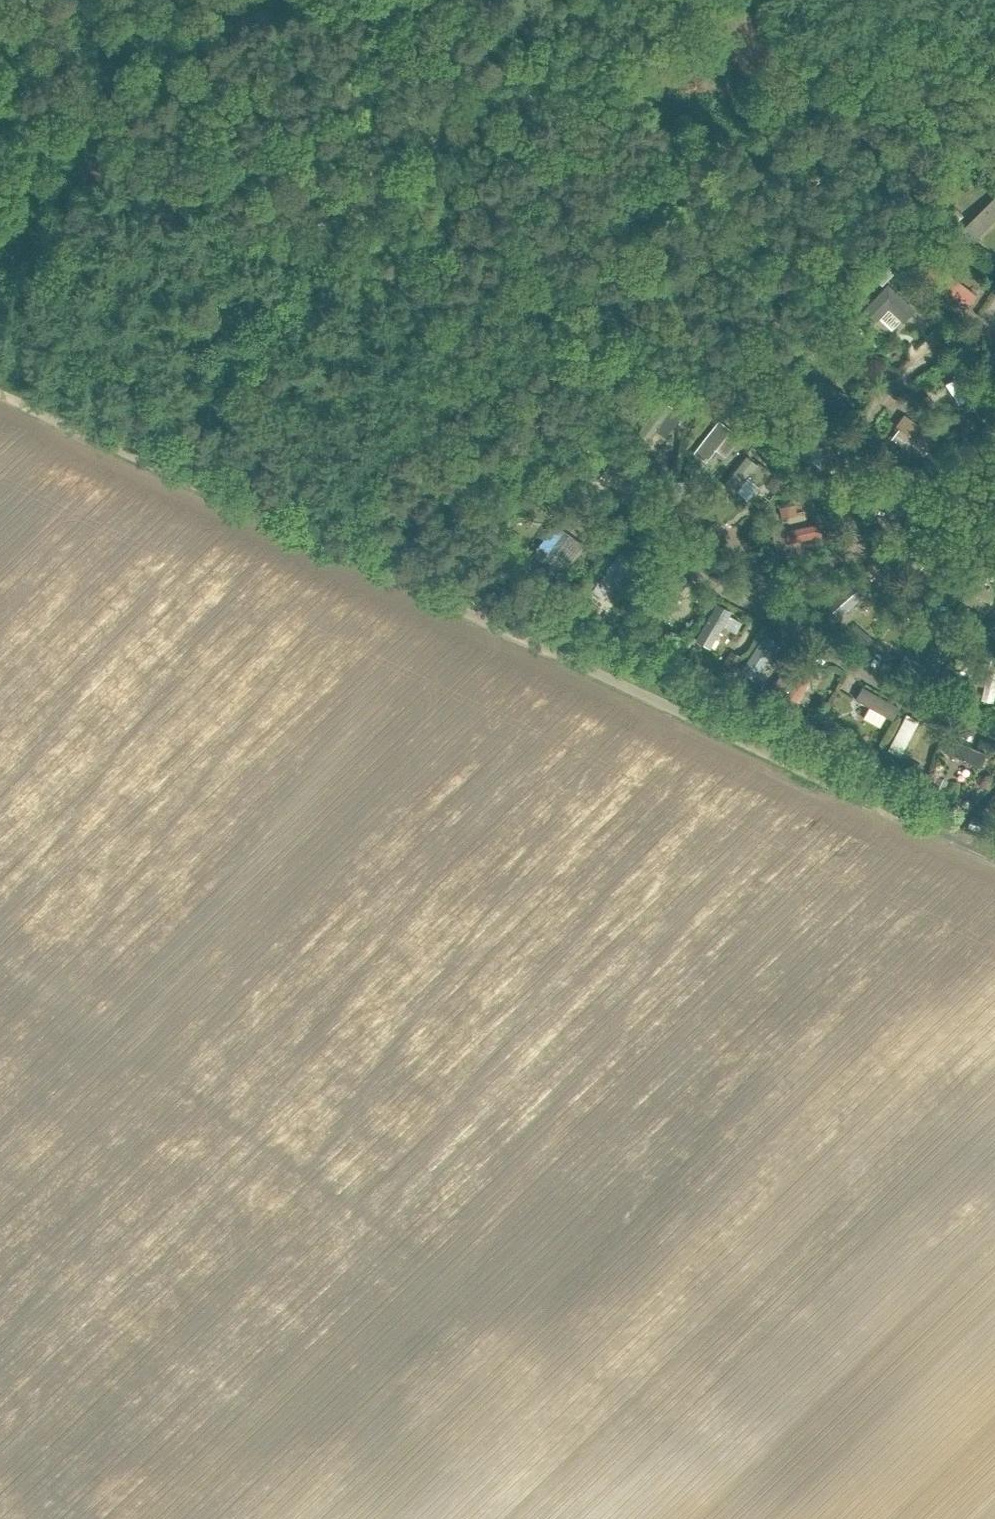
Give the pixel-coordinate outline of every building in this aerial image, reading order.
[(964,308),(981,285),(950,263),(933,286),(964,308)] [(680,394),(681,386),(682,384),(670,381),(670,382),(668,392),(680,394)] [(731,410),(724,420),(734,427),(741,417),(731,410)] [(627,539),(620,550),(627,555),(635,544),(627,539)] [(676,574),(669,582),(679,591),(686,582),(676,574)] [(825,610),(831,623),(857,609),(850,596),(825,610)] [(704,606),(685,643),(698,649),(716,612),(704,606)] [(871,639),(856,625),(848,633),(864,647),(871,639)] [(740,657),(730,651),(722,663),(733,669),(740,657)] [(766,703),(780,711),(803,673),(789,665),(766,703)] [(829,732),(816,724),(811,732),(823,740),(829,732)] [(873,756),(888,760),(898,730),(884,725),(873,756)] [(963,771),(970,758),(940,743),(933,756),(963,771)] [(923,767),(911,761),(905,773),(917,779),(923,767)] [(947,781),(936,776),(930,791),(941,795),(947,781)] [(992,814),(986,824),(994,830),(994,816),(992,814)]
